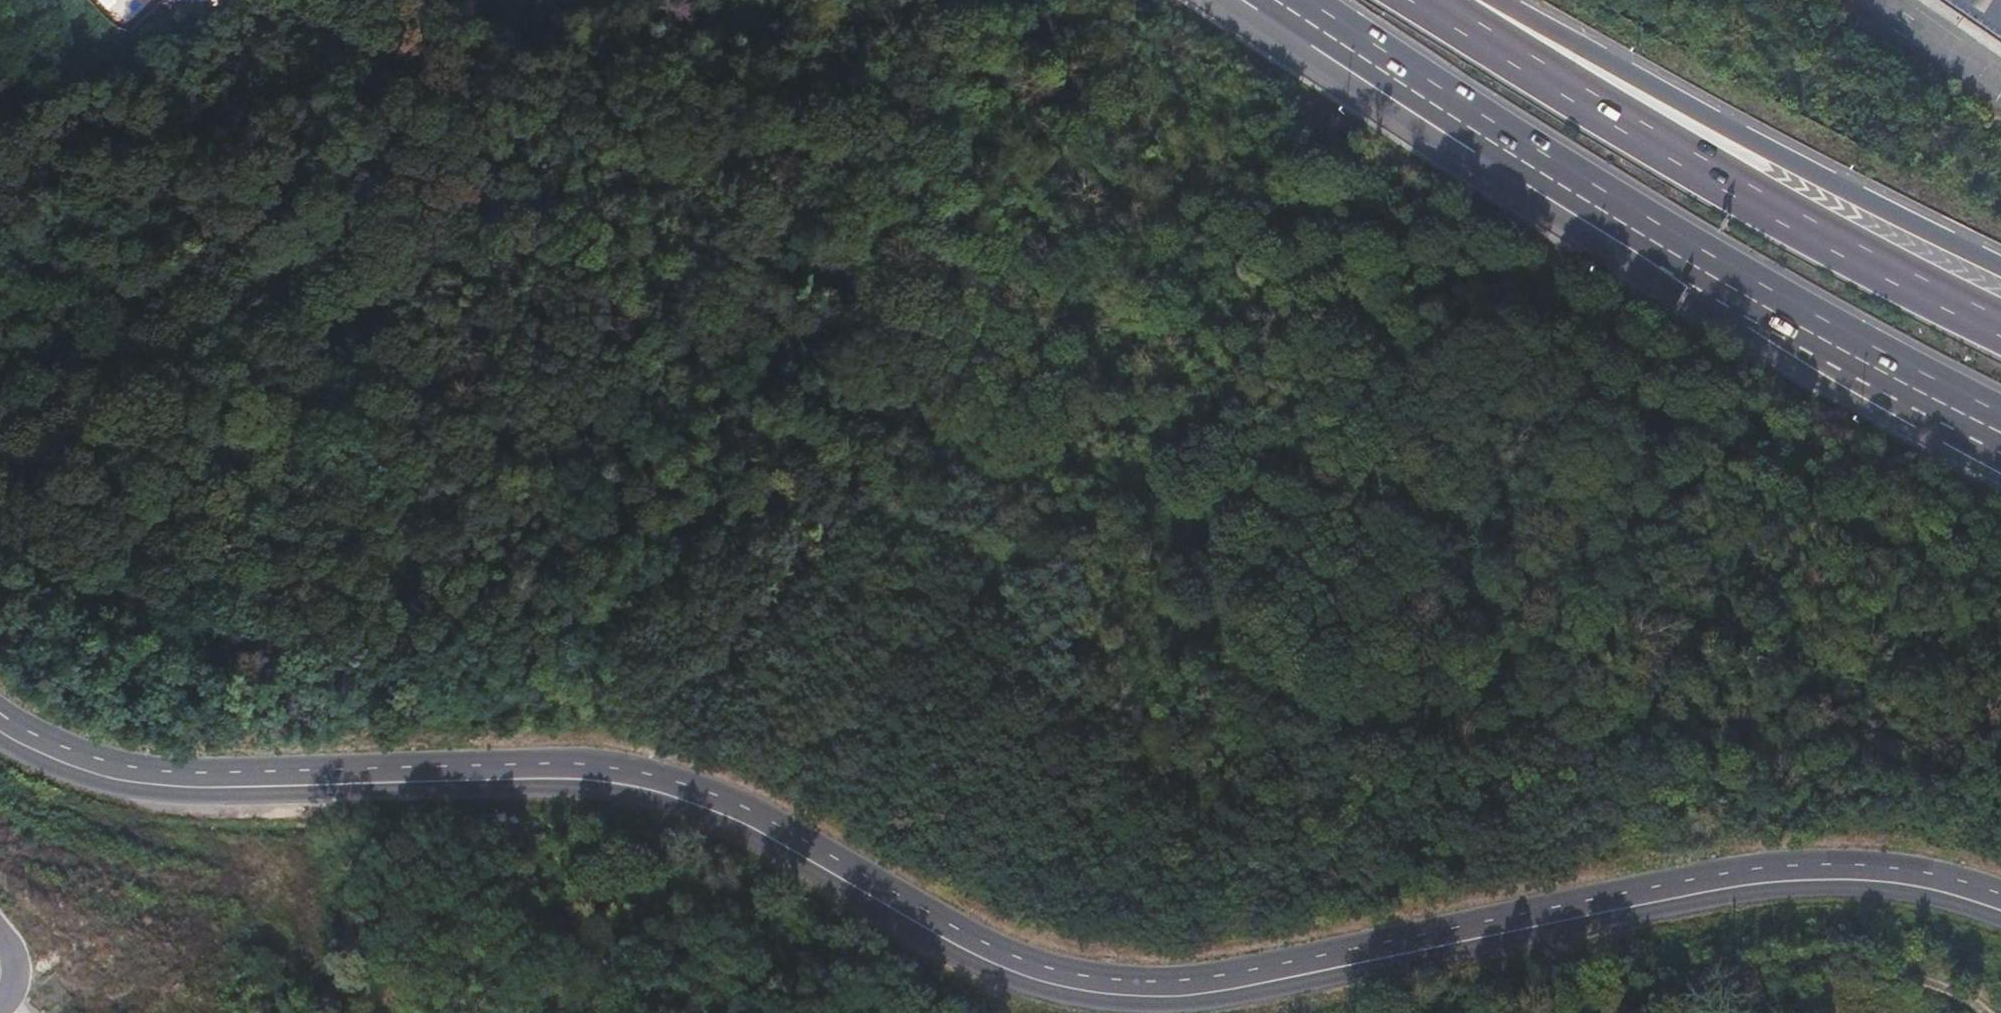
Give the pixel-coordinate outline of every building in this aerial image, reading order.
[(2000,48),(2000,0),(1930,0),(2000,48)]
